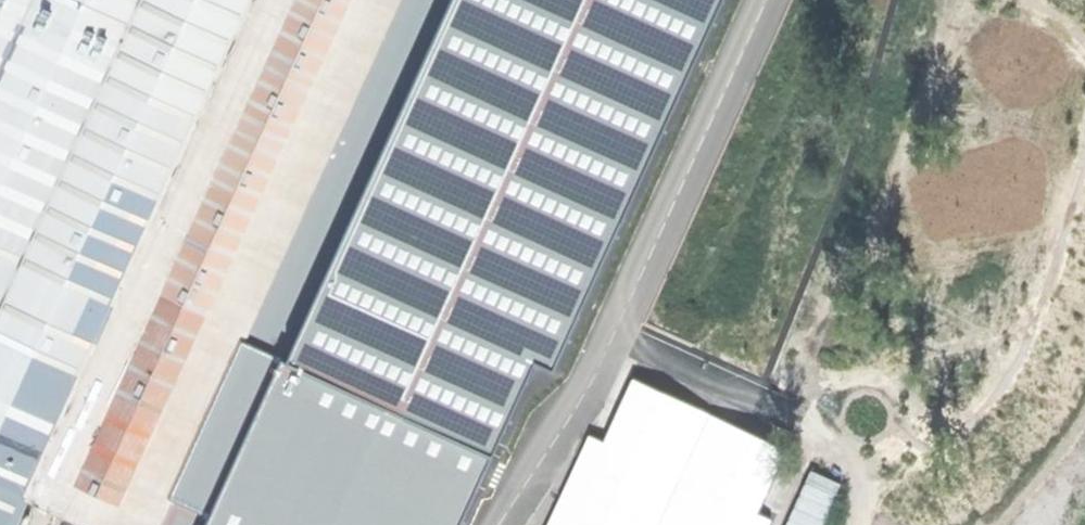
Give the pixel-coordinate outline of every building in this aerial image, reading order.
[(35,246),(0,322),(0,481),(28,494),(26,497),(88,524),(156,524),(396,0),(0,0),(0,230),(35,246)] [(528,337),(545,344),(702,0),(396,0),(156,524),(441,524),(528,337)] [(35,246),(0,230),(0,322),(35,246)] [(786,524),(823,524),(842,481),(812,468),(786,524)] [(26,497),(28,494),(0,481),(0,524),(13,524),(26,497)]
